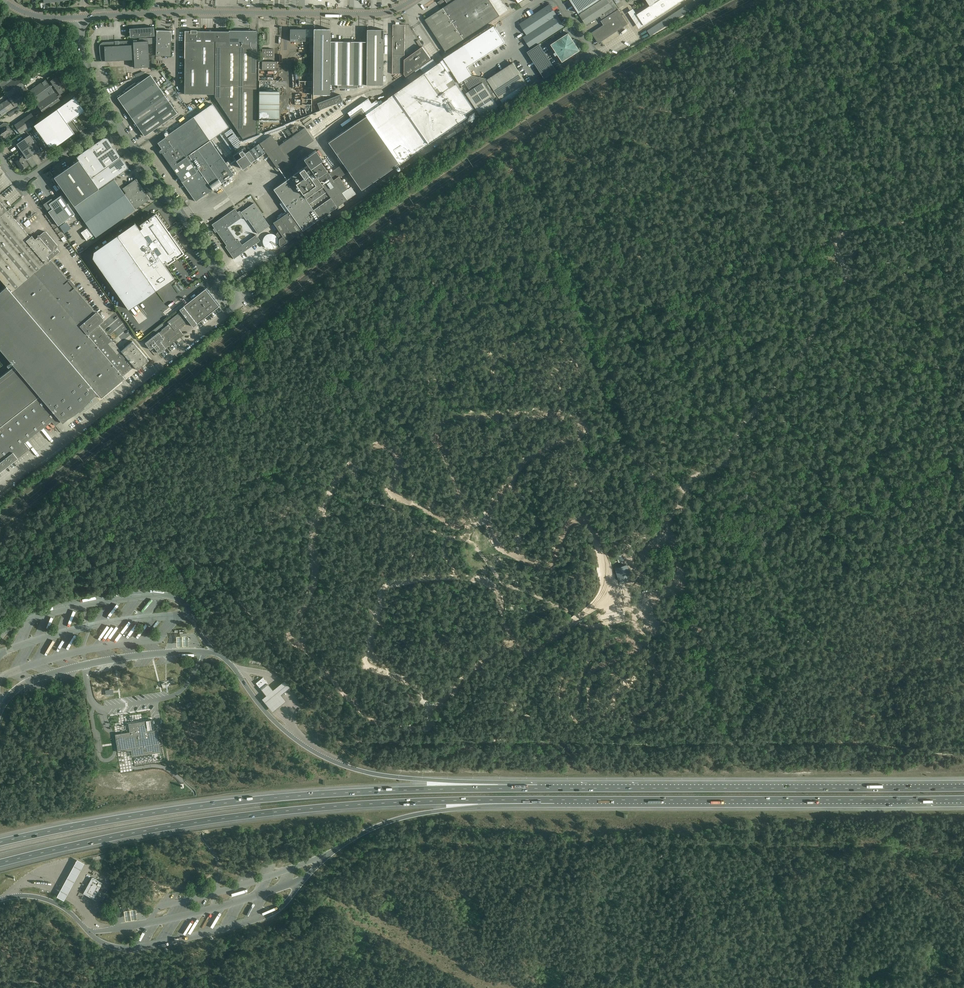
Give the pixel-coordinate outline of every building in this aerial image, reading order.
[(448,4),(425,19),(445,51),(509,10),(502,0),(445,0),(448,4)] [(571,1),(577,10),(578,11),(580,13),(600,0),(571,0),(571,1)] [(612,0),(601,0),(595,4),(597,8),(594,10),(596,12),(593,14),(596,18),(599,16),(602,20),(618,9),(612,0)] [(655,3),(653,3),(637,14),(644,25),(683,0),(658,0),(655,3)] [(519,40),(523,37),(531,48),(564,27),(550,4),(512,29),(519,40)] [(597,8),(595,4),(580,14),(587,24),(596,18),(593,14),(596,12),(594,10),(597,8)] [(620,24),(625,20),(618,9),(602,20),(601,20),(604,24),(592,32),(595,37),(601,33),(619,22),(620,24)] [(599,43),(627,24),(625,20),(620,24),(619,22),(601,33),(595,37),(599,43)] [(393,24),(393,54),(392,74),(405,74),(406,76),(431,59),(422,47),(405,59),(405,25),(393,24)] [(153,27),(129,28),(130,37),(154,36),(153,27)] [(290,41),(305,41),(305,29),(290,29),(290,41)] [(366,42),(330,42),(330,29),(313,29),(313,94),(329,94),(329,84),(338,85),(338,88),(357,88),(357,85),(383,85),(383,30),(367,29),(366,42)] [(464,81),(473,76),(472,75),(467,67),(506,42),(497,29),(455,57),(450,60),(464,81)] [(156,55),(171,56),(172,31),(156,30),(156,40),(156,55)] [(184,94),(211,94),(211,31),(197,31),(197,30),(191,30),(185,30),(184,94)] [(229,31),(211,31),(211,94),(215,94),(215,97),(243,138),(256,133),(257,31),(229,30),(229,31)] [(572,40),(569,33),(551,44),(563,61),(580,50),(575,43),(576,42),(574,39),(572,40)] [(150,67),(149,44),(155,44),(155,37),(138,38),(138,40),(104,42),(102,42),(100,43),(99,45),(99,47),(99,49),(100,54),(100,56),(101,61),(134,60),(135,68),(150,67)] [(527,52),(544,78),(556,70),(539,44),(527,52)] [(262,57),(274,57),(273,49),(262,49),(262,57)] [(355,123),(327,142),(342,164),(348,171),(357,185),(365,187),(374,181),(398,164),(399,165),(467,117),(465,114),(474,108),(448,72),(450,70),(443,60),(437,64),(424,73),(379,104),(376,100),(371,103),(368,98),(347,112),(355,123)] [(262,70),(277,70),(277,61),(262,61),(262,70)] [(526,83),(513,63),(466,93),(482,117),(498,107),(495,103),(500,100),(526,83)] [(0,113),(2,115),(31,95),(28,91),(16,75),(7,77),(8,78),(0,83),(0,85),(9,98),(0,104),(0,113)] [(144,136),(177,113),(150,75),(117,98),(144,136)] [(45,79),(32,88),(28,91),(31,95),(45,116),(62,104),(59,99),(62,97),(60,94),(66,90),(56,76),(50,80),(52,84),(50,86),(45,79)] [(310,99),(311,88),(303,88),(302,100),(295,99),(295,105),(302,105),(302,108),(309,108),(309,99),(310,99)] [(280,93),(260,93),(260,123),(280,123),(280,93)] [(319,110),(342,101),(340,95),(317,103),(319,110)] [(66,122),(84,110),(74,96),(33,125),(48,146),(55,146),(74,133),(66,122)] [(165,137),(158,143),(162,149),(159,151),(160,153),(161,153),(161,152),(196,201),(206,193),(202,187),(206,185),(204,182),(206,181),(212,189),(234,175),(210,140),(228,127),(212,104),(165,136),(165,137)] [(341,105),(314,118),(318,125),(345,112),(341,105)] [(21,133),(37,121),(31,113),(15,125),(21,133)] [(0,126),(0,127),(2,129),(0,130),(0,135),(1,137),(6,134),(7,135),(9,135),(10,134),(10,133),(8,129),(10,128),(6,123),(4,123),(0,126)] [(259,144),(277,169),(289,160),(288,159),(314,141),(305,128),(279,146),(271,135),(259,144)] [(40,150),(30,135),(17,144),(27,159),(40,150)] [(230,147),(238,142),(233,135),(225,141),(230,147)] [(97,158),(113,146),(109,140),(108,140),(107,138),(104,138),(102,139),(89,148),(97,158)] [(233,155),(242,168),(264,152),(259,144),(248,152),(244,147),(241,149),(233,155)] [(103,168),(120,156),(113,146),(97,158),(103,168)] [(103,168),(97,158),(89,148),(76,157),(79,160),(90,176),(90,177),(103,168)] [(280,246),(302,231),(337,207),(336,207),(355,193),(350,186),(347,188),(338,176),(341,174),(337,167),(328,173),(320,161),(322,160),(316,150),(303,159),(308,165),(303,168),(298,171),(299,171),(273,189),(282,201),(280,203),(286,213),(273,223),(279,231),(276,234),(279,239),(279,244),(280,246)] [(28,165),(24,160),(26,158),(23,154),(21,156),(22,157),(16,161),(22,170),(28,165)] [(90,177),(99,189),(128,168),(120,156),(103,168),(90,177)] [(90,176),(79,160),(54,177),(74,206),(99,189),(90,177),(90,176)] [(75,207),(96,237),(150,199),(136,179),(122,188),(126,193),(124,194),(114,179),(75,207)] [(53,201),(51,198),(43,204),(58,225),(75,214),(61,195),(53,201)] [(6,287),(11,293),(50,260),(60,252),(57,248),(58,247),(58,245),(46,232),(44,231),(40,235),(38,235),(38,237),(34,241),(0,201),(0,279),(6,287)] [(234,259),(260,240),(256,235),(242,245),(238,239),(237,240),(228,227),(241,217),(243,216),(246,220),(248,219),(258,234),(270,226),(254,203),(241,212),(240,211),(239,211),(237,212),(235,208),(216,222),(212,224),(227,245),(225,246),(234,259)] [(183,253),(156,214),(149,218),(150,220),(148,221),(147,220),(141,224),(143,227),(140,229),(135,222),(134,222),(134,223),(94,251),(93,257),(129,309),(173,278),(174,278),(163,262),(166,260),(168,263),(174,259),(173,257),(176,256),(177,257),(183,253)] [(263,238),(261,244),(272,247),(275,238),(266,235),(265,238),(263,238)] [(95,313),(50,260),(11,293),(97,393),(101,398),(125,378),(123,376),(134,366),(137,370),(148,361),(132,341),(121,351),(98,325),(103,321),(103,318),(98,312),(95,312),(95,313)] [(40,396),(61,421),(62,423),(97,393),(11,293),(6,287),(0,292),(0,349),(40,396)] [(180,310),(181,311),(189,321),(194,328),(197,324),(219,306),(205,289),(183,306),(184,307),(180,310)] [(167,322),(169,324),(145,343),(150,350),(154,347),(159,354),(183,334),(179,329),(189,321),(181,311),(167,322)] [(61,421),(40,396),(0,427),(0,472),(29,448),(25,442),(52,421),(55,425),(61,421)] [(616,556),(619,562),(624,560),(621,553),(616,556)] [(616,569),(619,580),(620,580),(620,582),(631,579),(629,575),(631,574),(628,565),(616,569)] [(176,636),(176,638),(176,645),(188,645),(188,638),(188,635),(176,636)] [(256,683),(261,689),(268,684),(263,677),(256,683)] [(266,684),(260,689),(265,695),(260,698),(271,711),(284,701),(279,694),(288,687),(283,680),(271,690),(266,684)] [(119,735),(119,734),(119,732),(116,733),(116,736),(118,750),(122,750),(122,751),(126,751),(125,749),(132,748),(133,755),(158,751),(157,748),(161,747),(158,729),(148,731),(146,721),(128,724),(130,733),(119,735)] [(77,859),(56,896),(64,900),(85,863),(77,859)] [(94,899),(102,883),(92,877),(83,893),(94,899)] [(246,914),(252,902),(250,901),(243,913),(246,914)] [(125,920),(137,918),(136,911),(136,908),(124,910),(124,912),(125,920)] [(174,914),(176,917),(189,911),(187,908),(174,914)] [(207,927),(213,912),(210,911),(204,926),(207,927)] [(187,925),(191,918),(189,916),(187,920),(184,918),(180,924),(183,926),(184,923),(187,925)] [(189,931),(196,919),(193,917),(186,929),(189,931)] [(158,937),(165,923),(163,922),(155,936),(158,937)]
